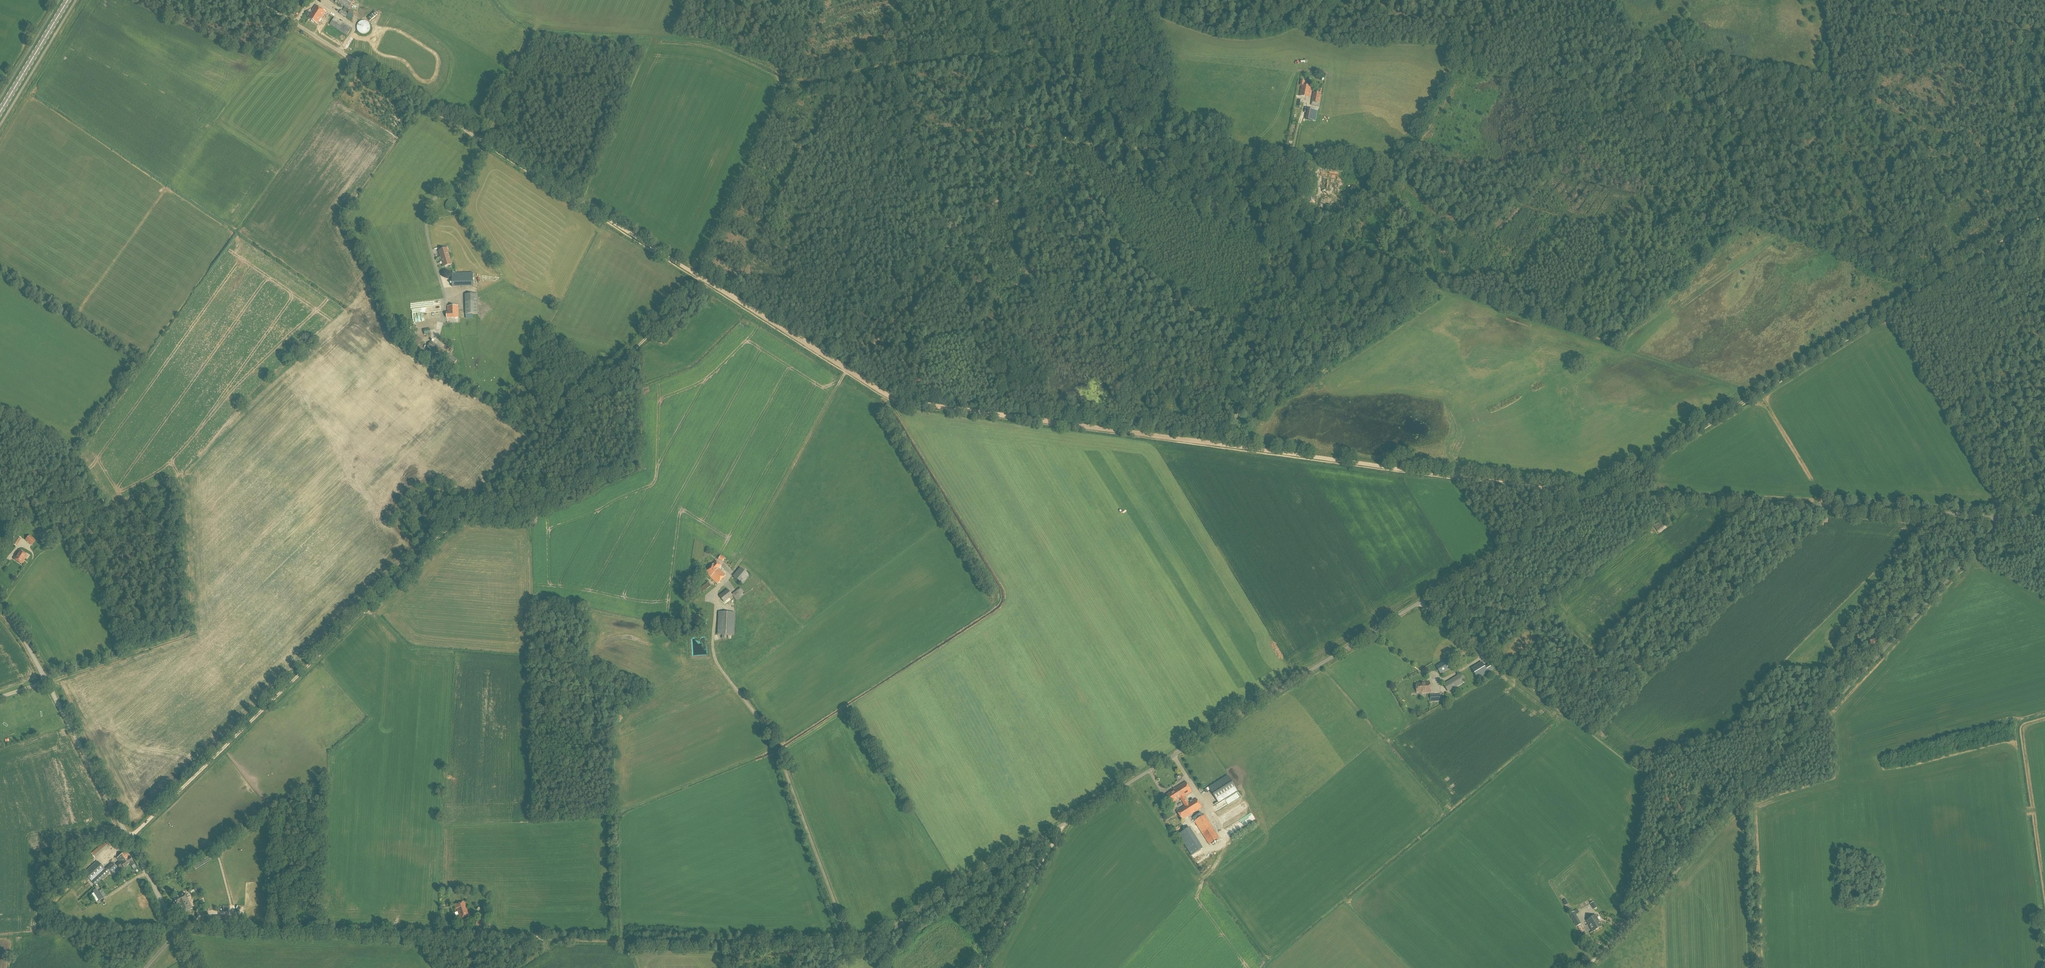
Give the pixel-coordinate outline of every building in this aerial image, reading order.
[(355,0),(330,0),(334,3),(335,1),(349,9),(355,0)] [(321,19),(326,12),(315,6),(311,13),(312,13),(308,19),(317,24),(321,19)] [(345,17),(348,14),(341,9),(339,13),(345,17)] [(344,21),(336,16),(335,18),(334,17),(329,26),(331,28),(332,26),(347,36),(352,28),(343,23),(344,21)] [(365,34),(366,34),(367,33),(368,32),(369,31),(370,29),(370,28),(370,26),(370,25),(369,24),(368,23),(367,22),(366,21),(364,21),(362,21),(359,22),(359,23),(358,24),(357,25),(357,26),(357,28),(357,29),(357,30),(358,32),(359,32),(360,33),(361,34),(362,34),(365,34)] [(1311,95),(1311,93),(1312,87),(1304,86),(1305,81),(1301,81),(1300,85),(1301,85),(1300,96),(1309,98),(1310,94),(1311,95)] [(1322,94),(1323,87),(1320,87),(1319,93),(1313,92),(1312,102),(1316,103),(1319,104),(1319,103),(1320,104),(1322,94)] [(1314,121),(1315,118),(1314,118),(1316,111),(1308,109),(1307,119),(1314,121)] [(443,267),(452,265),(447,248),(439,251),(443,267)] [(452,288),(473,287),(473,272),(451,273),(452,288)] [(465,318),(472,318),(472,314),(478,314),(478,294),(465,294),(465,318)] [(446,318),(458,318),(458,306),(447,306),(448,313),(446,313),(446,318)] [(418,347),(422,340),(414,334),(409,340),(418,347)] [(453,365),(457,359),(431,341),(426,347),(453,365)] [(1662,522),(1656,528),(1660,533),(1666,527),(1662,522)] [(43,531),(40,535),(45,539),(50,534),(46,531),(44,533),(43,531)] [(16,546),(21,538),(16,535),(11,543),(16,546)] [(31,545),(35,540),(29,535),(25,540),(31,545)] [(21,564),(27,555),(19,550),(13,559),(21,564)] [(717,584),(725,575),(718,568),(721,565),(716,561),(706,573),(717,584)] [(752,573),(743,564),(740,567),(732,576),(743,585),(750,576),(752,573)] [(703,592),(711,586),(708,582),(697,590),(699,593),(702,591),(703,592)] [(724,603),(733,596),(731,594),(727,589),(719,595),(724,603)] [(734,635),(735,612),(718,611),(717,635),(721,635),(722,639),(726,639),(726,635),(734,635)] [(1441,674),(1453,667),(1449,658),(1435,665),(1441,674)] [(1485,667),(1480,661),(1470,667),(1478,679),(1489,672),(1488,672),(1494,669),(1490,664),(1485,667)] [(1443,684),(1448,692),(1453,688),(1453,689),(1464,682),(1459,674),(1443,684)] [(1430,692),(1430,683),(1420,683),(1420,684),(1416,684),(1417,692),(1421,692),(1421,693),(1430,692)] [(1218,802),(1237,790),(1228,775),(1209,788),(1218,802)] [(1189,803),(1185,796),(1192,792),(1186,782),(1174,789),(1175,790),(1167,795),(1172,803),(1180,798),(1184,806),(1176,811),(1182,820),(1202,808),(1196,798),(1189,803)] [(1203,816),(1201,812),(1191,818),(1193,822),(1194,821),(1209,845),(1219,838),(1205,815),(1203,816)] [(110,845),(107,842),(105,844),(101,847),(104,850),(110,845)] [(125,852),(116,858),(119,862),(116,864),(119,868),(122,866),(124,868),(129,864),(131,867),(135,864),(129,856),(128,856),(125,852)] [(117,868),(112,862),(105,869),(97,861),(84,873),(95,886),(104,877),(109,873),(110,871),(111,872),(112,873),(117,868)] [(98,901),(102,899),(96,889),(92,891),(98,901)] [(186,896),(185,894),(174,899),(181,914),(192,909),(187,898),(190,897),(189,895),(186,896)] [(469,916),(464,902),(454,905),(455,909),(457,909),(460,919),(469,916)] [(1575,912),(1574,911),(1569,914),(1570,915),(1576,926),(1581,924),(1581,923),(1575,912)] [(207,921),(207,912),(197,912),(197,921),(207,921)] [(1593,932),(1602,926),(1596,915),(1586,921),(1593,932)]
